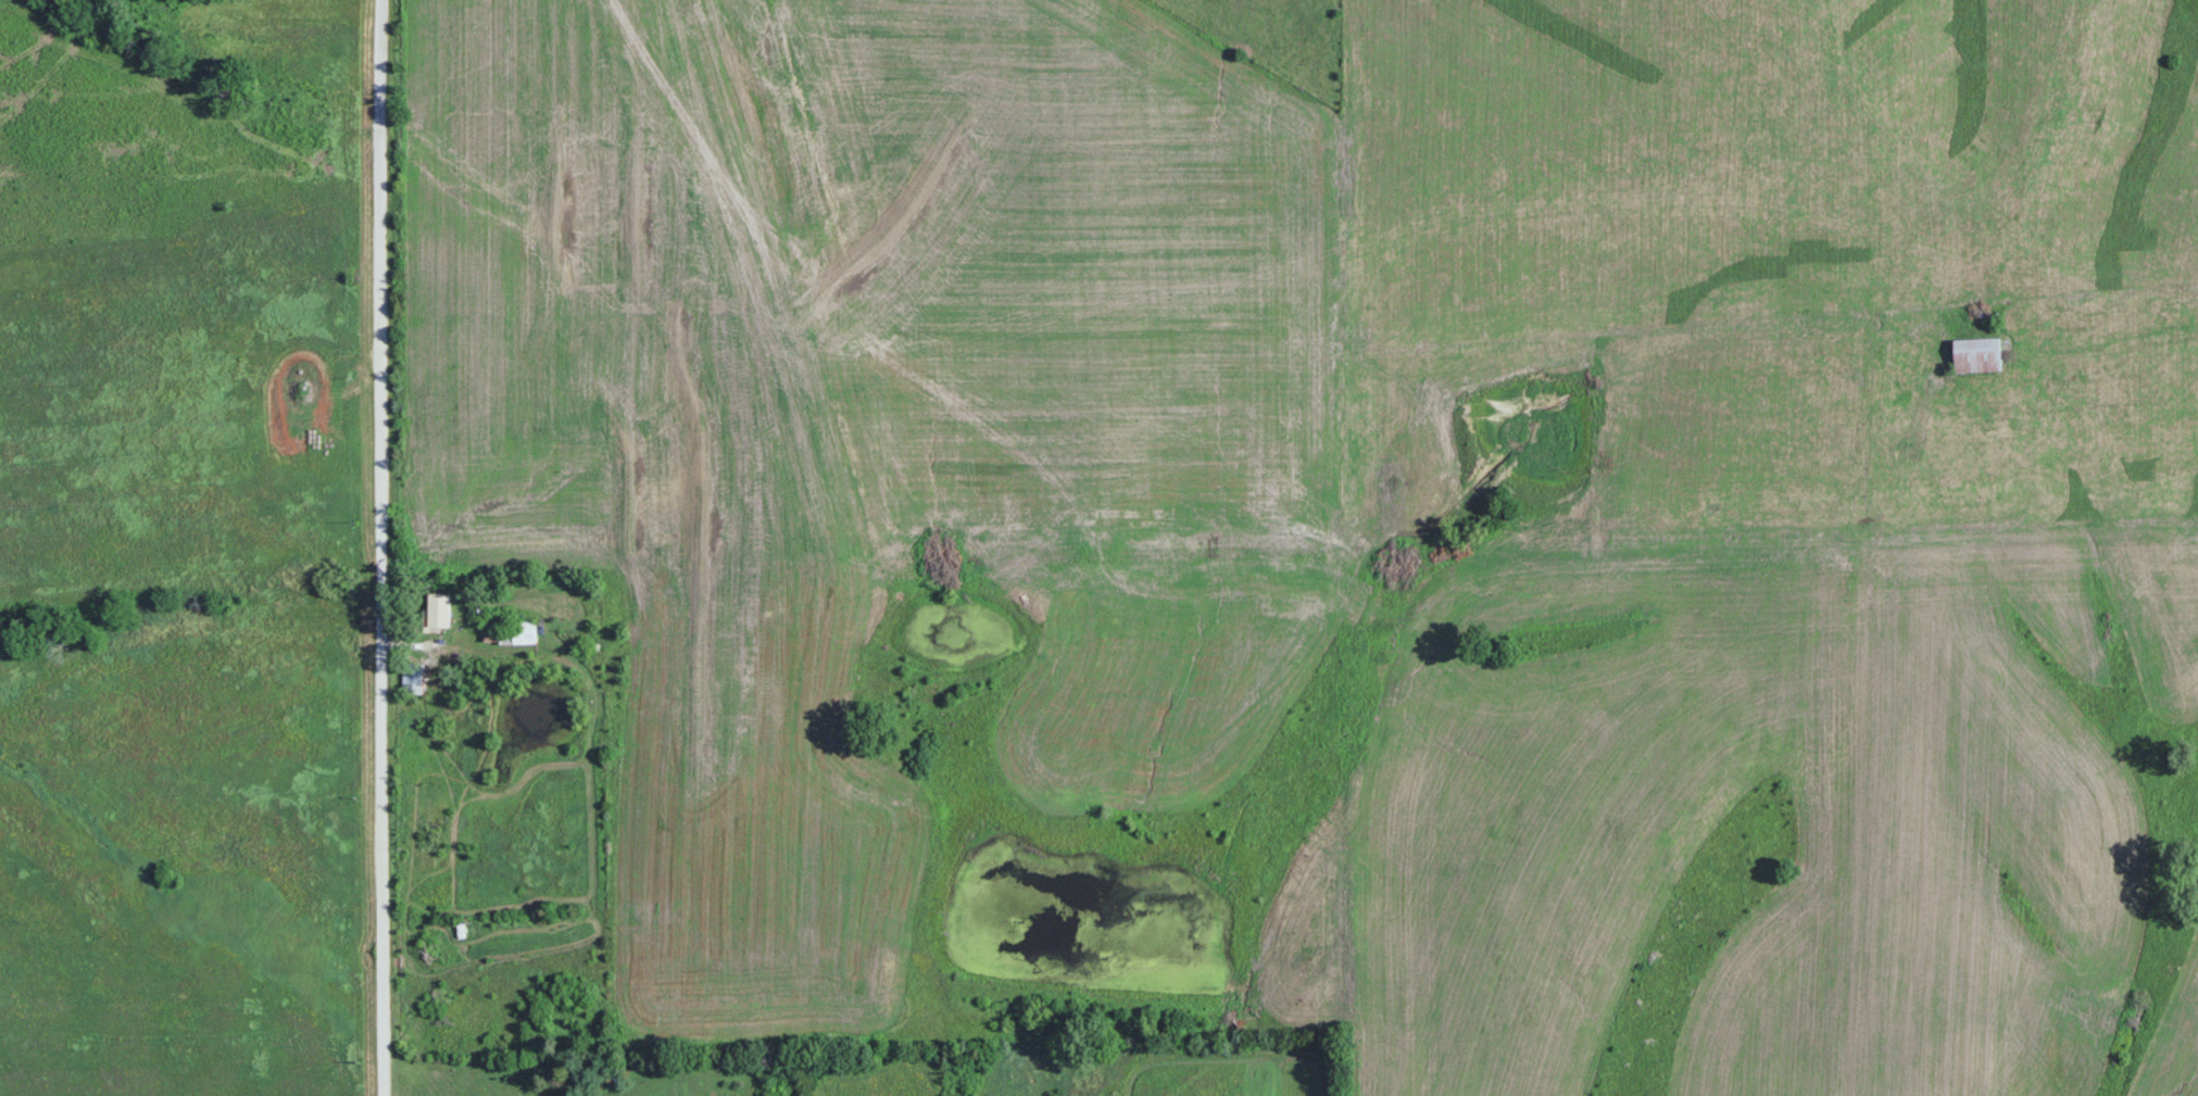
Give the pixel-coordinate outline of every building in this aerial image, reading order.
[(2002,339),(1953,339),(1953,373),(2002,372),(2002,339)] [(428,594),(428,628),(449,628),(449,594),(428,594)] [(499,630),(499,645),(535,645),(535,623),(511,623),(511,630),(499,630)] [(402,693),(421,693),(421,664),(402,664),(402,693)]
